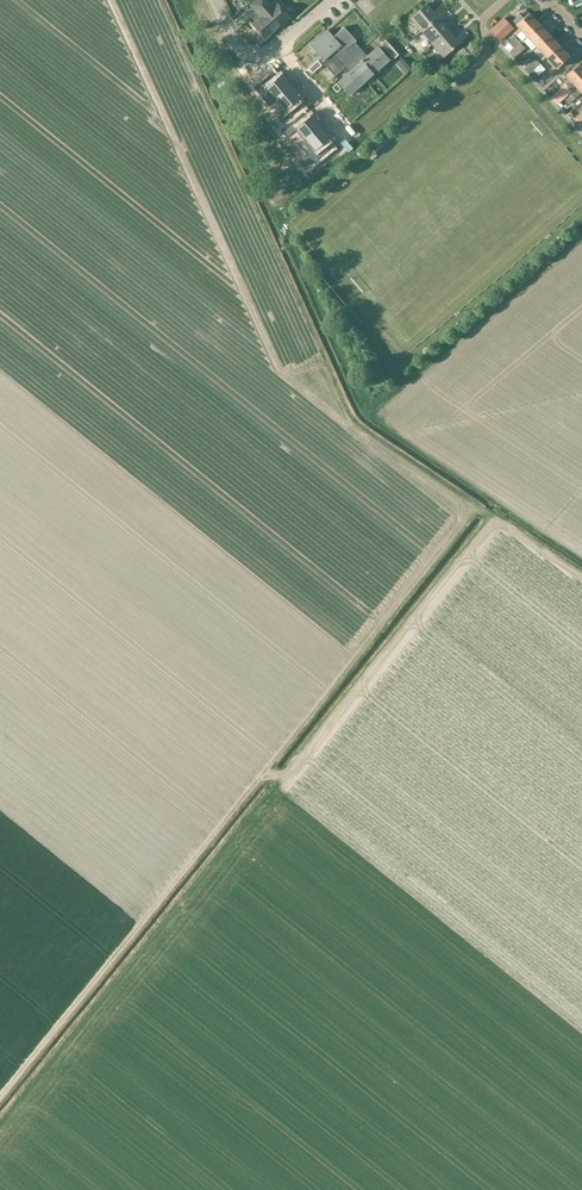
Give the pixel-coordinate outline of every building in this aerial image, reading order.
[(251,6),(259,15),(260,14),(263,18),(254,26),(265,39),(290,17),(278,4),(275,7),(268,0),(258,0),(251,6)] [(354,0),(342,0),(332,9),(338,16),(354,0)] [(411,18),(422,31),(445,11),(441,6),(434,12),(427,4),(411,18)] [(422,31),(433,44),(449,30),(443,23),(450,17),(445,11),(422,31)] [(513,21),(522,30),(516,35),(522,41),(527,36),(539,24),(530,13),(524,19),(520,15),(513,21)] [(513,27),(505,18),(490,31),(499,40),(513,27)] [(527,36),(537,47),(550,35),(539,24),(527,36)] [(327,29),(310,45),(324,59),(321,61),(335,76),(345,67),(349,72),(339,82),(350,94),(389,60),(378,46),(367,56),(354,42),(356,40),(344,27),(333,36),(327,29)] [(456,38),(449,30),(433,44),(444,57),(468,37),(463,32),(456,38)] [(537,47),(547,57),(559,46),(550,35),(537,47)] [(515,37),(509,43),(513,48),(520,42),(515,37)] [(384,42),(382,44),(386,49),(390,45),(386,40),(384,42)] [(513,48),(514,48),(519,54),(526,48),(520,42),(513,48)] [(513,48),(509,43),(504,47),(509,53),(514,48),(513,48)] [(390,45),(386,49),(390,54),(394,50),(390,45)] [(570,57),(559,46),(547,57),(557,69),(570,57)] [(394,50),(390,54),(395,58),(397,57),(399,55),(394,50)] [(483,54),(475,57),(477,65),(486,62),(483,54)] [(401,58),(397,63),(401,67),(405,62),(401,58)] [(530,74),(534,70),(541,64),(535,59),(525,68),(530,74)] [(318,61),(313,65),(317,69),(322,65),(318,61)] [(541,64),(534,70),(540,75),(545,69),(541,64)] [(551,97),(557,105),(564,99),(581,82),(581,67),(579,64),(567,76),(571,81),(567,85),(565,84),(551,97)] [(313,65),(309,69),(313,73),(317,69),(313,65)] [(272,73),(256,88),(270,105),(275,100),(292,86),(283,75),(277,80),(272,73)] [(581,93),(581,82),(564,99),(569,105),(581,92),(581,93)] [(334,86),(333,88),(337,92),(338,91),(341,89),(337,85),(336,84),(334,86)] [(292,86),(275,100),(284,110),(277,116),(283,122),(301,108),(295,102),(301,97),(292,86)] [(302,114),(282,130),(288,137),(291,134),(299,144),(322,126),(313,115),(307,120),(302,114)] [(322,126),(299,144),(308,155),(300,162),(306,169),(331,148),(325,141),(331,137),(322,126)]
